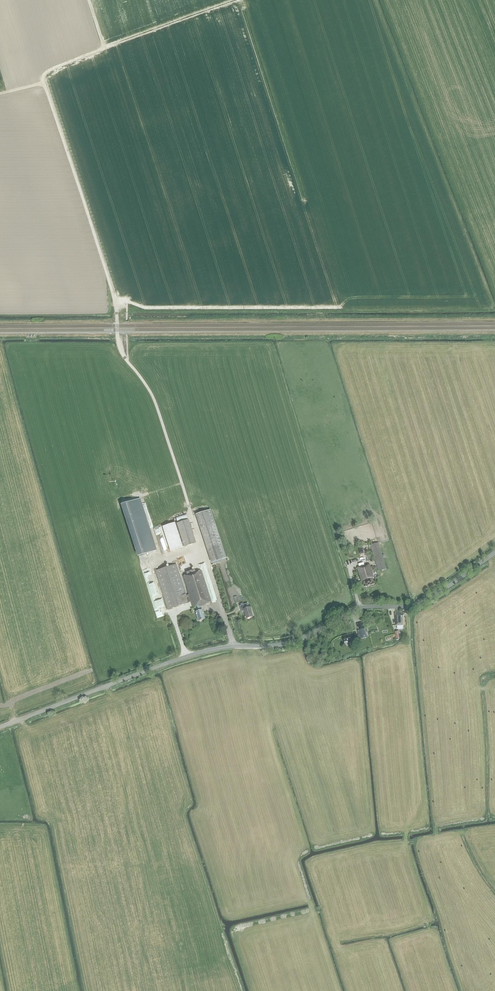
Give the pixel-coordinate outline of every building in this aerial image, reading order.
[(157,551),(140,499),(121,505),(137,557),(157,551)] [(212,563),(226,558),(210,510),(196,515),(212,563)] [(187,519),(186,514),(176,517),(177,522),(187,519)] [(183,547),(184,547),(196,543),(189,520),(177,523),(183,542),(181,543),(176,523),(163,526),(170,551),(183,548),(183,547)] [(386,569),(378,542),(370,545),(378,571),(386,569)] [(198,622),(205,619),(202,610),(201,610),(200,607),(206,605),(206,604),(211,602),(201,571),(183,576),(189,594),(186,595),(176,564),(155,571),(167,610),(191,602),(194,609),(195,608),(196,612),(195,612),(198,622)] [(364,587),(374,584),(372,578),(373,578),(369,565),(357,568),(361,582),(362,581),(364,587)] [(157,600),(154,600),(154,598),(152,598),(154,610),(161,609),(160,601),(157,602),(157,600)] [(252,612),(250,607),(249,607),(247,603),(239,606),(241,612),(244,611),(246,619),(253,617),(251,612),(252,612)] [(401,614),(401,613),(395,613),(396,626),(397,628),(398,629),(402,629),(403,627),(402,625),(403,625),(402,618),(404,618),(403,613),(401,614)] [(356,636),(356,635),(355,633),(342,636),(344,642),(350,641),(350,642),(357,640),(357,638),(359,638),(359,639),(367,637),(363,622),(356,624),(358,630),(357,630),(358,635),(356,636)]
